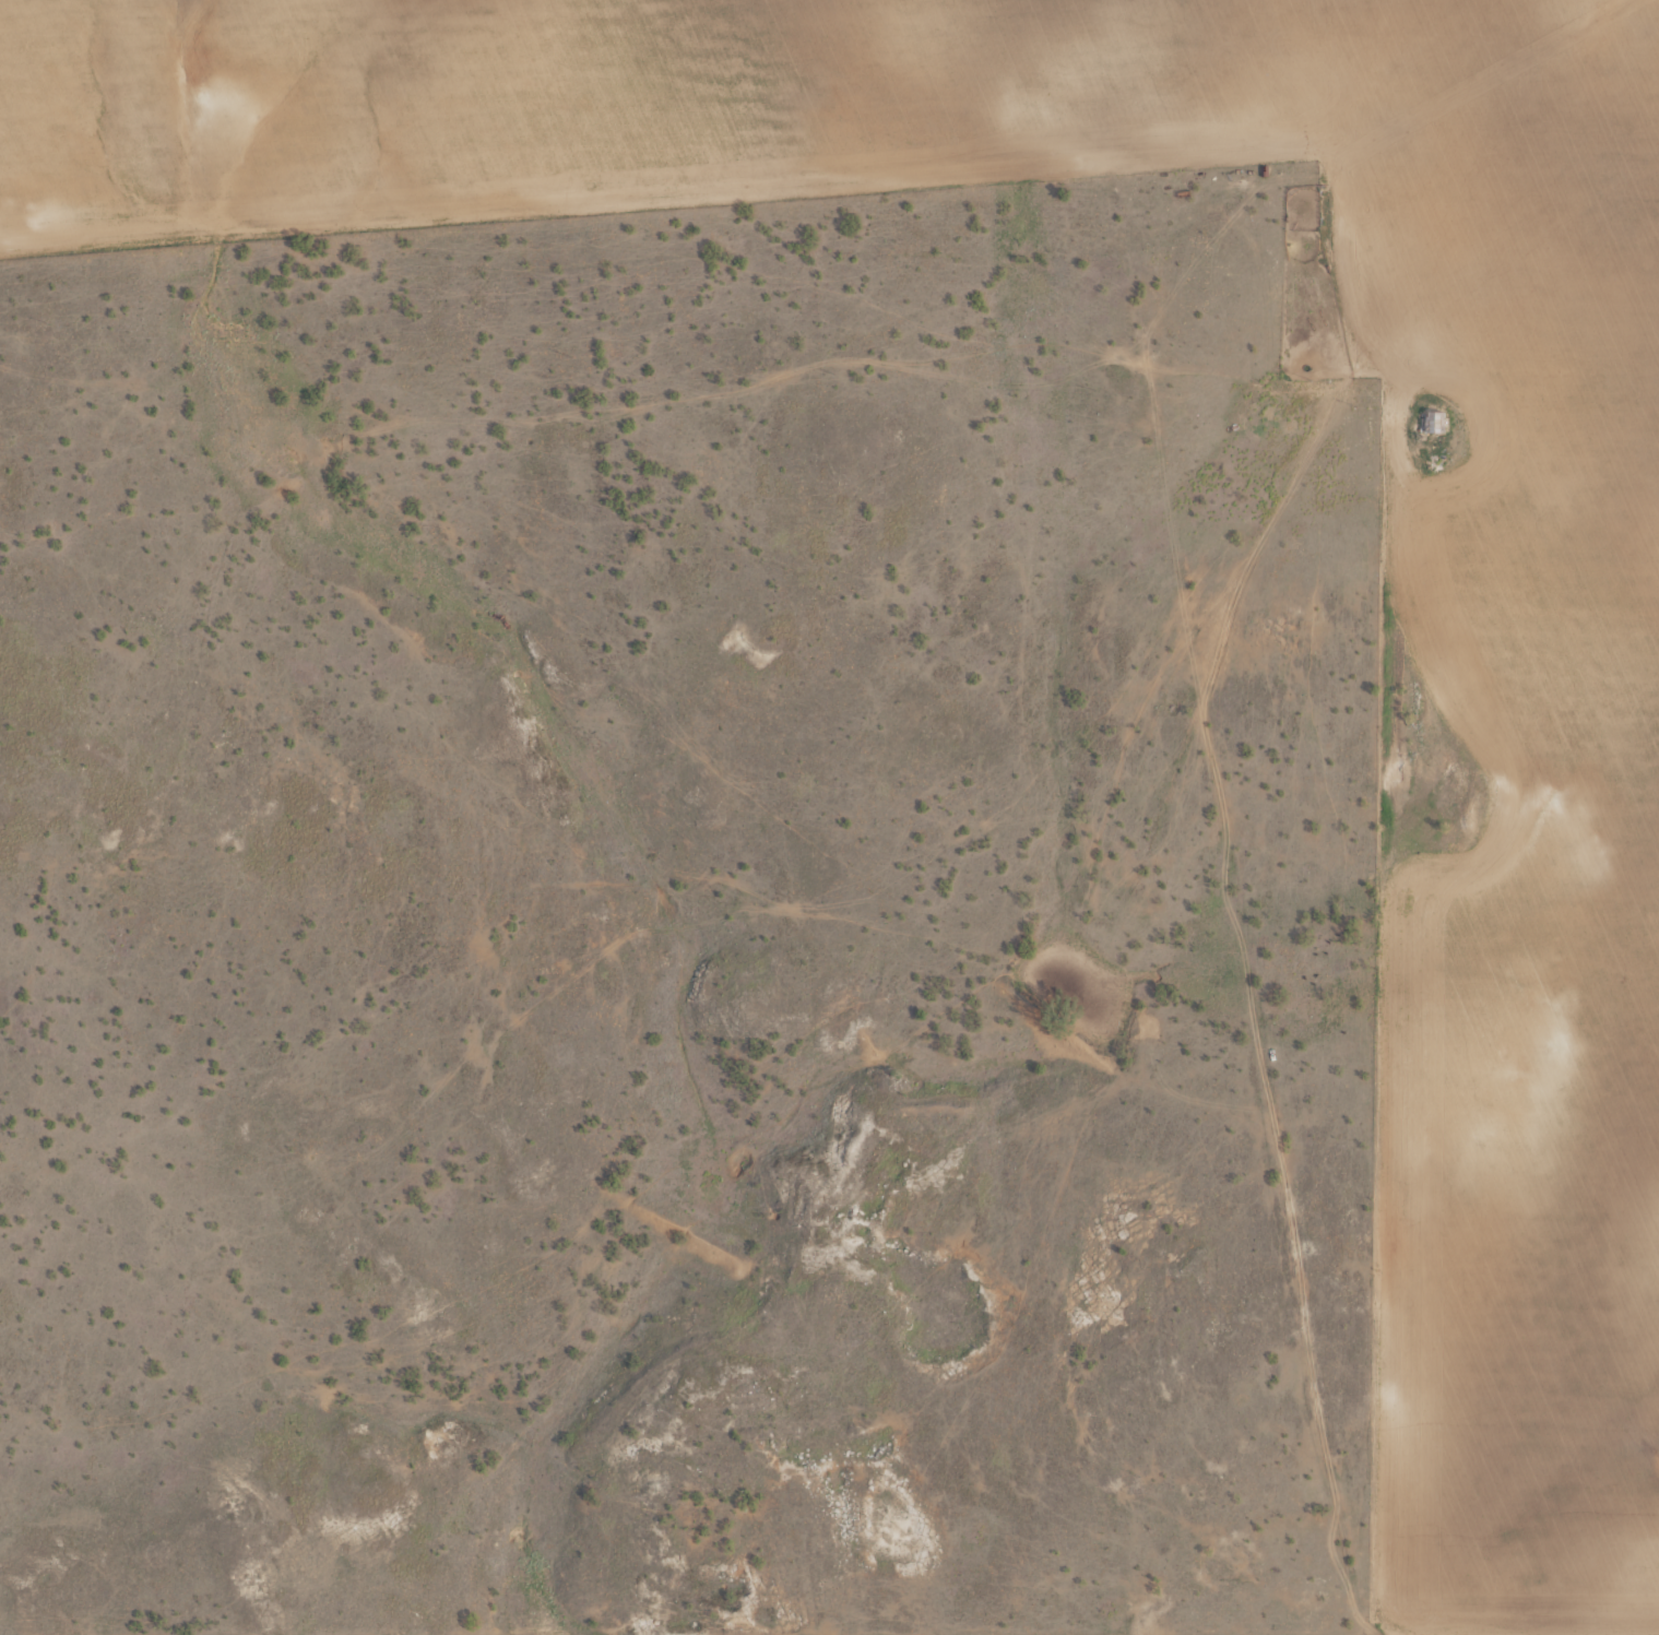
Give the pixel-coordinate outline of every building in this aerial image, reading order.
[(1445,414),(1418,414),(1418,435),(1445,435),(1445,414)]
